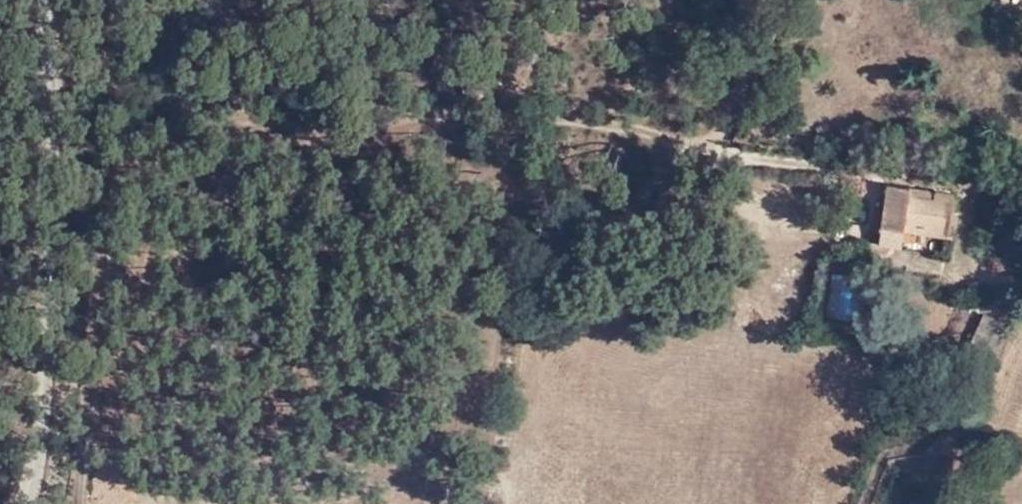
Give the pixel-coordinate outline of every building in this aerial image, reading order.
[(886,230),(904,233),(947,238),(949,226),(955,227),(958,215),(949,214),(954,194),(936,191),(934,203),(910,198),(912,188),(887,184),(886,189),(892,190),(886,230)] [(934,203),(936,191),(912,188),(910,198),(934,203)] [(880,229),(886,230),(892,190),(886,189),(880,229)] [(876,248),(883,248),(886,230),(880,229),(876,248)] [(883,248),(900,251),(904,233),(886,230),(883,248)] [(984,355),(1000,328),(1005,320),(991,313),(973,350),(984,355)] [(1007,339),(1010,333),(1000,328),(984,355),(992,360),(1007,339)]
